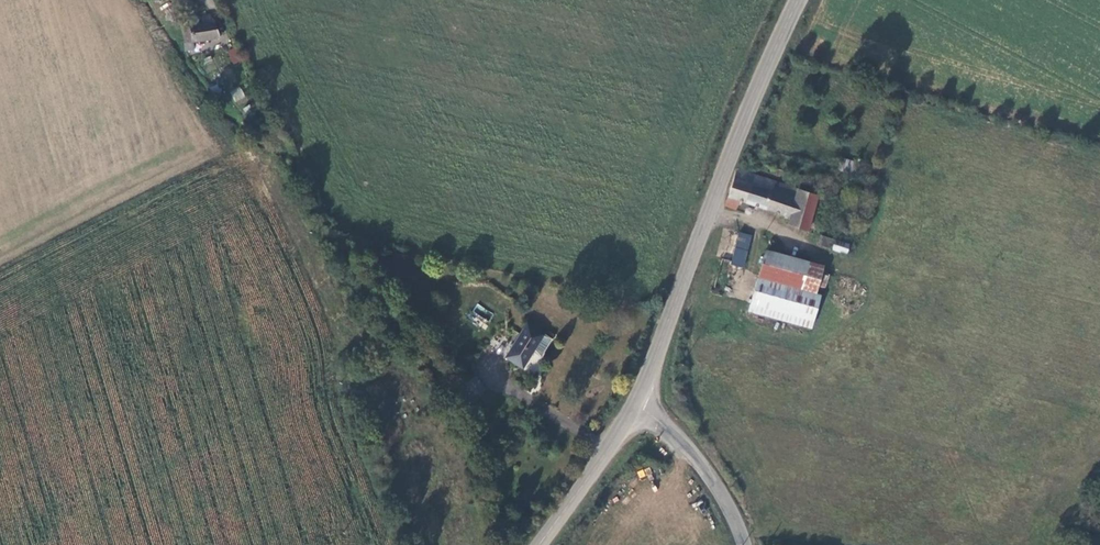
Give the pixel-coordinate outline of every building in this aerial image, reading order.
[(193,26),(179,29),(177,36),(180,52),(187,50),(185,42),(212,36),(204,15),(192,18),(193,26)] [(248,60),(246,49),(229,51),(231,63),(248,60)] [(240,87),(230,91),(235,102),(245,98),(240,87)] [(855,171),(857,161),(841,159),(840,169),(855,171)] [(807,195),(730,170),(727,169),(719,196),(729,199),(780,216),(778,224),(796,231),(797,226),(802,213),(807,195)] [(725,208),(729,199),(719,196),(716,205),(725,208)] [(808,215),(802,213),(797,226),(804,229),(808,215)] [(730,232),(725,245),(736,249),(740,236),(730,232)] [(809,244),(823,248),(825,241),(812,236),(809,244)] [(838,244),(825,241),(823,248),(834,253),(838,244)] [(736,249),(725,245),(718,265),(732,268),(737,249),(736,249)] [(755,252),(747,278),(805,294),(814,267),(755,252)] [(747,278),(738,313),(800,331),(807,310),(810,295),(805,294),(747,278)] [(489,322),(493,312),(476,305),(471,315),(489,322)] [(529,353),(537,340),(538,338),(523,328),(502,363),(518,372),(529,353)] [(545,344),(537,340),(529,353),(537,358),(545,344)] [(482,395),(472,381),(459,391),(469,405),(482,395)] [(637,471),(639,478),(651,475),(650,468),(637,471)]
